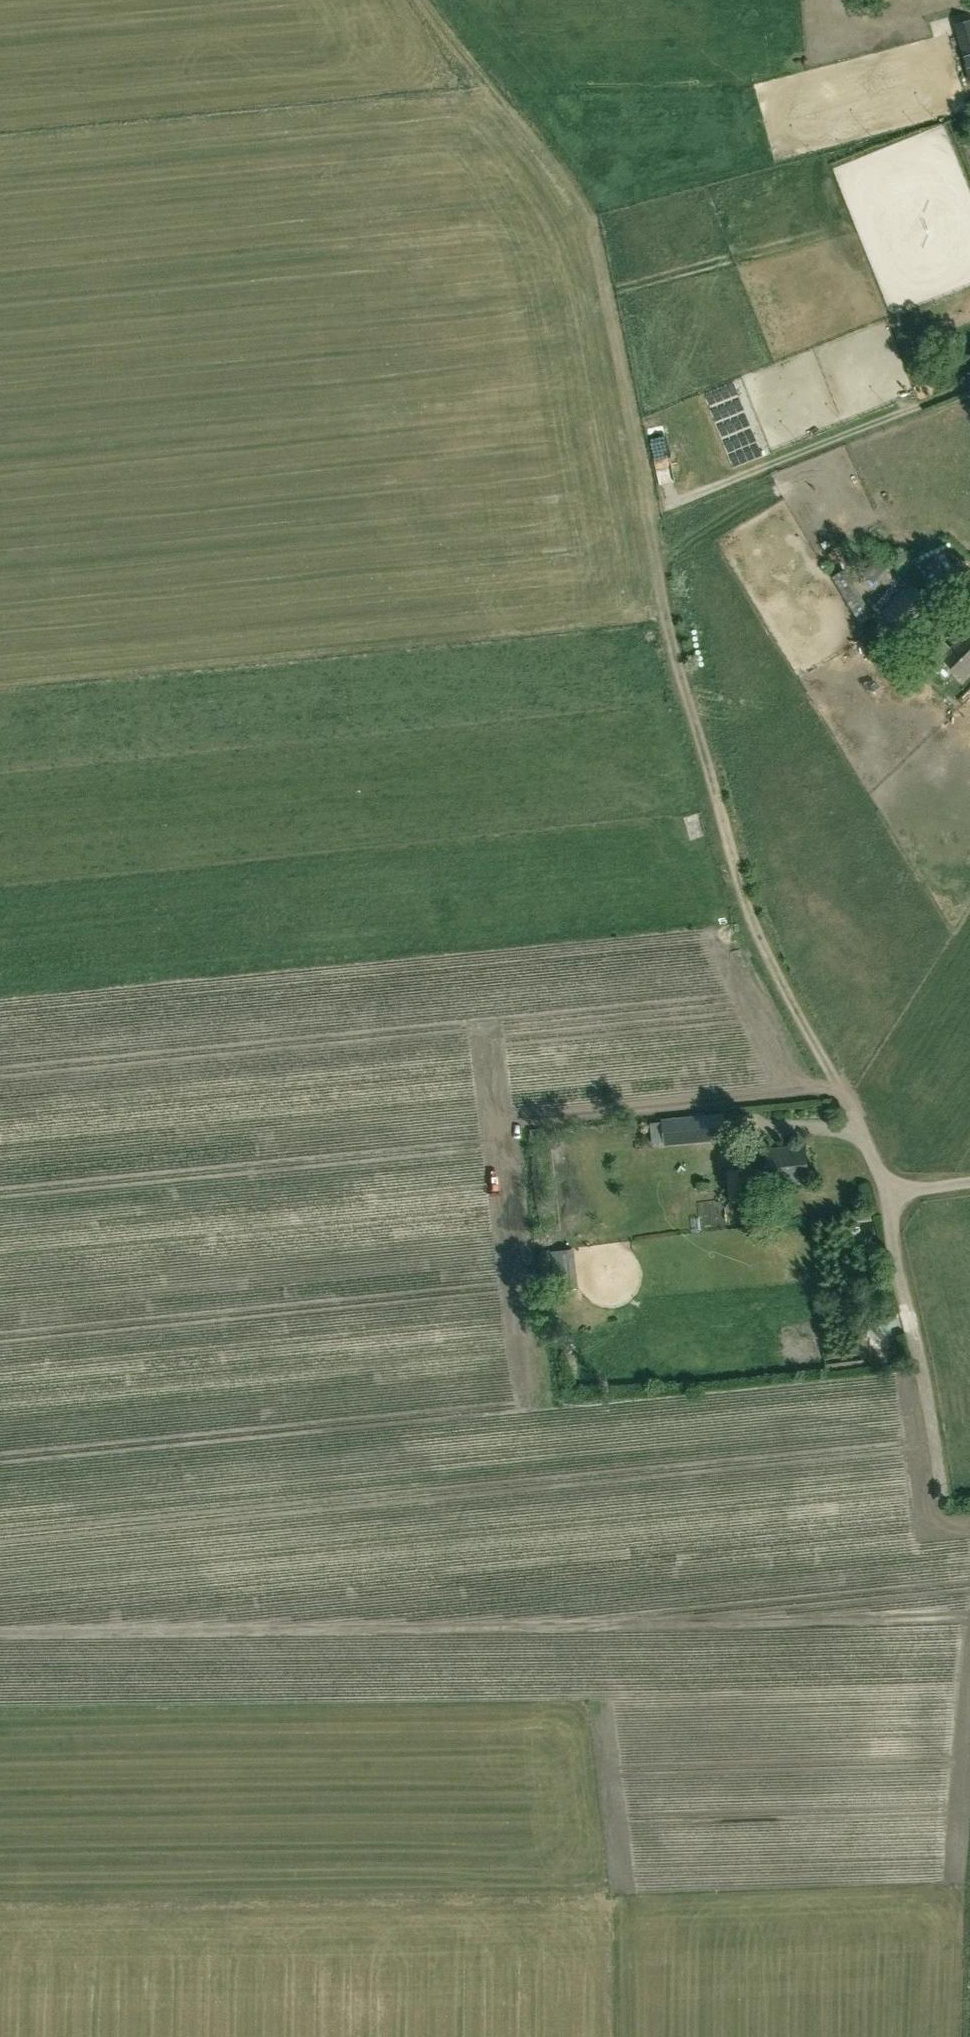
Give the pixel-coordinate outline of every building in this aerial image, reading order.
[(956,25),(969,77),(969,22),(956,25)] [(876,580),(895,557),(883,548),(873,559),(867,555),(858,567),(876,580)] [(867,621),(873,617),(850,578),(845,569),(833,576),(861,624),(867,621)] [(905,633),(934,606),(910,582),(882,610),(905,633)] [(969,671),(969,631),(943,658),(963,678),(969,671)] [(665,1147),(726,1141),(724,1117),(662,1123),(665,1147)] [(769,1186),(809,1182),(805,1145),(765,1149),(769,1186)] [(556,1290),(578,1288),(573,1248),(552,1250),(556,1290)]
